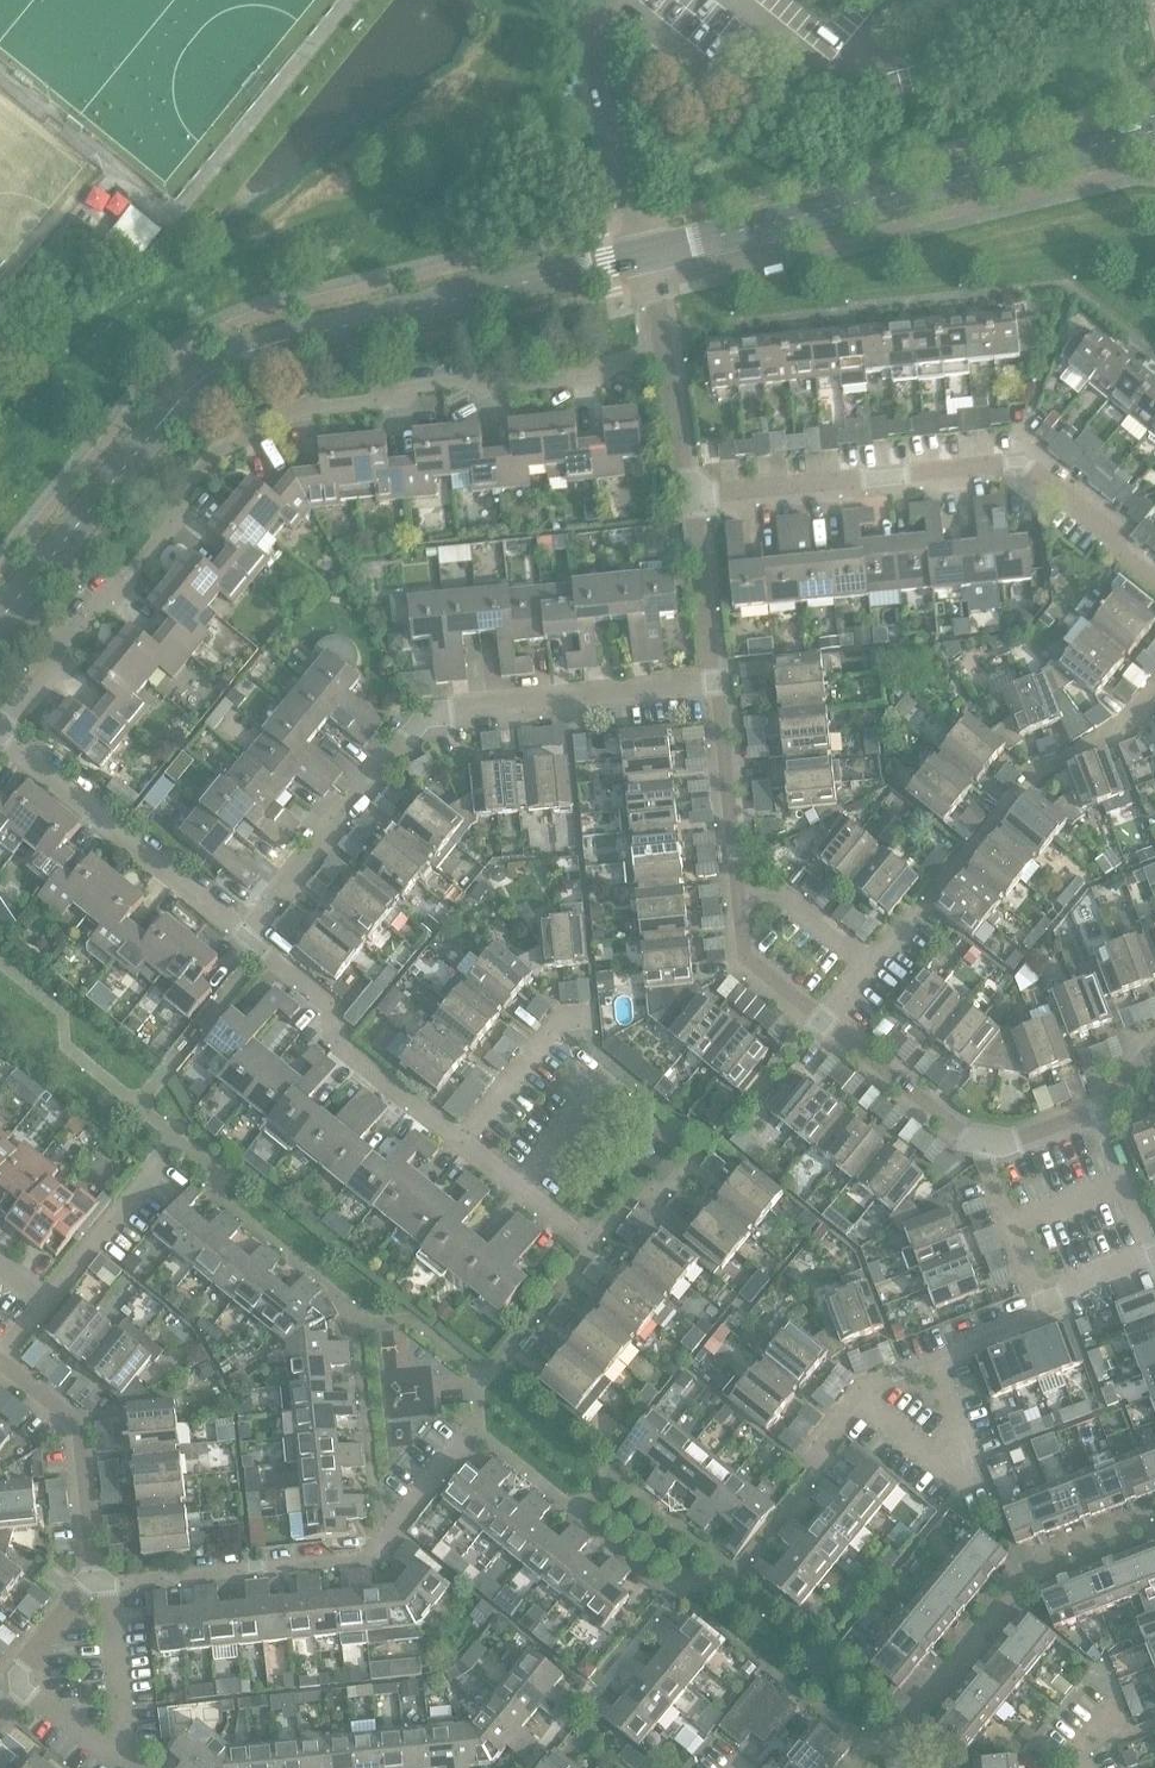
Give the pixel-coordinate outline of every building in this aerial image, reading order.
[(113,233),(145,257),(166,229),(134,205),(113,233)] [(1035,345),(1033,328),(1029,319),(1028,320),(1018,321),(1017,315),(992,317),(996,361),(1021,358),(1021,353),(1031,352),(1033,353),(1035,345)] [(996,361),(992,317),(965,320),(970,363),(996,361)] [(971,375),(970,363),(965,320),(938,323),(944,378),(971,375)] [(944,378),(938,323),(913,325),(919,381),(944,378)] [(919,381),(913,325),(888,328),(893,379),(894,383),(919,381)] [(893,379),(888,328),(863,330),(867,374),(883,372),(884,380),(893,379)] [(867,374),(863,330),(837,333),(841,376),(867,374)] [(1089,383),(1116,349),(1097,333),(1093,338),(1085,330),(1073,338),(1066,350),(1064,355),(1073,362),(1069,367),(1089,383)] [(841,376),(837,333),(811,336),(815,379),(841,376)] [(815,379),(811,336),(785,338),(789,382),(815,379)] [(789,382),(785,338),(759,341),(764,384),(789,382)] [(764,384),(759,341),(733,344),(738,387),(764,384)] [(738,387),(733,344),(709,346),(713,389),(738,387)] [(1110,399),(1137,365),(1116,349),(1089,383),(1110,399)] [(1154,382),(1154,380),(1137,365),(1110,399),(1129,415),(1154,382)] [(1154,424),(1154,382),(1129,415),(1149,431),(1154,424)] [(1012,424),(1010,410),(1001,412),(1003,425),(1012,424)] [(643,458),(639,411),(604,414),(607,443),(593,445),(596,480),(625,477),(624,460),(643,458)] [(1003,425),(1001,412),(992,413),(994,427),(1003,425)] [(961,429),(960,416),(949,417),(950,431),(961,429)] [(596,480),(593,445),(580,446),(577,417),(543,420),(548,467),(566,465),(567,482),(596,480)] [(950,431),(949,417),(940,418),(942,432),(950,431)] [(548,467),(543,420),(510,423),(512,453),(498,454),(501,489),(531,486),(529,469),(548,467)] [(909,435),(908,422),(898,423),(900,437),(909,435)] [(900,437),(898,423),(889,424),(891,438),(900,437)] [(1043,439),(1052,428),(1047,424),(1037,434),(1043,439)] [(498,454),(484,456),(481,427),(448,430),(453,477),(455,492),(473,490),(474,492),(501,489),(498,454)] [(1051,446),(1060,435),(1052,428),(1043,439),(1051,446)] [(453,477),(448,430),(415,433),(418,462),(404,464),(408,498),(436,495),(434,479),(453,477)] [(1063,459),(1078,440),(1065,430),(1060,435),(1051,446),(1049,448),(1063,459)] [(859,444),(857,431),(847,433),(849,445),(859,444)] [(849,445),(847,433),(839,434),(840,446),(849,445)] [(361,499),(378,497),(378,501),(408,498),(404,464),(390,465),(387,436),(354,439),(361,499)] [(798,451),(797,437),(788,438),(789,451),(798,451)] [(807,450),(806,437),(797,437),(798,451),(807,450)] [(292,474),(312,509),(313,509),(342,506),(342,500),(361,499),(354,439),(320,443),(323,471),(292,474)] [(756,455),(755,441),(745,442),(746,455),(756,455)] [(746,455),(745,442),(737,443),(738,456),(746,455)] [(1084,471),(1093,462),(1086,456),(1078,466),(1084,471)] [(1092,478),(1100,468),(1093,462),(1084,471),(1092,478)] [(1103,491),(1117,472),(1106,462),(1100,468),(1092,478),(1090,481),(1103,491)] [(1115,501),(1118,498),(1126,488),(1131,483),(1117,472),(1103,491),(1115,501)] [(231,505),(275,538),(285,525),(293,532),(312,509),(292,474),(274,496),(252,479),(231,505)] [(1125,504),(1133,494),(1126,488),(1118,498),(1125,504)] [(1132,510),(1140,500),(1133,494),(1125,504),(1132,510)] [(1034,581),(1029,539),(1011,540),(1006,496),(990,497),(999,584),(1034,581)] [(999,584),(990,497),(975,499),(979,544),(962,546),(965,588),(999,584)] [(946,547),(941,503),(925,504),(926,521),(928,538),(933,588),(932,588),(932,591),(965,588),(962,546),(946,547)] [(926,521),(925,504),(911,506),(913,522),(926,521)] [(223,560),(252,582),(270,560),(266,557),(278,541),(275,538),(231,505),(210,530),(232,549),(223,560)] [(876,526),(874,510),(859,511),(860,527),(876,526)] [(867,595),(862,545),(860,527),(859,511),(844,513),(848,558),(828,560),(833,601),(869,598),(869,595),(867,595)] [(1032,515),(1014,517),(1016,536),(1035,533),(1032,515)] [(813,561),(809,517),(791,518),(799,604),(833,601),(828,560),(813,561)] [(799,604),(791,518),(778,520),(783,564),(764,566),(768,608),(799,604)] [(768,608),(764,566),(747,568),(742,523),(727,525),(735,611),(768,608)] [(933,588),(928,538),(895,541),(901,591),(932,588),(933,588)] [(901,591),(895,541),(862,545),(867,595),(869,595),(901,591)] [(252,582),(223,560),(215,570),(193,553),(172,579),(208,608),(219,594),(233,605),(252,582)] [(641,579),(650,663),(665,661),(660,617),(679,616),(675,576),(673,561),(639,565),(641,579)] [(1144,639),(1154,625),(1154,619),(1147,612),(1154,603),(1121,576),(1112,586),(1113,594),(1104,606),(1144,639)] [(196,623),(208,608),(172,579),(150,605),(172,622),(163,633),(192,656),(210,634),(196,623)] [(650,663),(641,579),(608,583),(612,622),(630,621),(634,664),(650,663)] [(599,669),(595,624),(612,622),(608,583),(574,586),(574,589),(576,589),(581,638),(583,655),(585,671),(599,669)] [(515,644),(510,595),(510,586),(474,590),(474,596),(479,636),(497,634),(502,678),(518,677),(517,662),(515,644)] [(581,638),(576,589),(574,589),(542,592),(547,641),(581,638)] [(542,592),(510,595),(515,644),(547,641),(542,592)] [(467,681),(463,637),(479,636),(474,596),(441,599),(449,683),(467,681)] [(449,683),(441,599),(409,602),(414,642),(432,640),(436,684),(449,683)] [(1093,631),(1125,657),(1127,655),(1129,657),(1144,639),(1104,606),(1102,605),(1098,605),(1089,615),(1088,622),(1095,628),(1093,631)] [(192,656),(163,633),(154,644),(132,627),(111,653),(148,682),(160,668),(174,679),(192,656)] [(1125,657),(1093,631),(1090,634),(1087,632),(1073,650),(1110,680),(1124,663),(1122,661),(1125,657)] [(349,695),(362,680),(355,675),(357,671),(359,666),(359,662),(359,657),(357,652),(355,648),(352,644),(348,642),(344,639),(339,639),(335,639),(330,640),(325,642),(321,644),(318,648),(316,652),(314,656),(314,660),(314,663),(315,667),(316,671),(309,680),(374,735),(384,723),(349,695)] [(1152,643),(1146,650),(1154,658),(1154,645),(1152,643)] [(1110,680),(1073,650),(1060,666),(1057,663),(1049,668),(1064,689),(1077,681),(1096,697),(1110,680)] [(136,697),(148,682),(111,653),(90,679),(112,697),(104,707),(131,730),(150,708),(136,697)] [(585,671),(583,655),(567,657),(569,672),(585,671)] [(832,673),(831,661),(828,656),(775,662),(777,683),(823,679),(830,679),(830,677),(832,673)] [(534,675),(532,660),(517,662),(518,677),(534,675)] [(1061,722),(1052,697),(1064,689),(1049,668),(1042,673),(1044,678),(1024,686),(1042,729),(1061,722)] [(761,686),(760,676),(743,677),(744,687),(761,686)] [(1138,688),(1124,677),(1118,685),(1131,696),(1138,688)] [(826,702),(823,679),(777,683),(779,706),(783,706),(783,710),(822,706),(822,703),(826,702)] [(374,735),(309,680),(287,706),(319,732),(330,719),(365,747),(374,735)] [(1131,696),(1118,685),(1113,691),(1126,702),(1131,696)] [(762,695),(761,686),(744,687),(745,696),(762,695)] [(1042,729),(1024,686),(1004,694),(1012,717),(1002,724),(1017,746),(1023,742),(1021,736),(1042,729)] [(131,730),(104,707),(95,718),(72,700),(50,727),(88,757),(100,742),(113,752),(131,730)] [(343,774),(308,745),(319,732),(287,706),(265,733),(267,735),(269,733),(333,786),(343,774)] [(828,733),(826,709),(823,709),(822,706),(783,710),(783,713),(780,714),(782,737),(828,733)] [(1017,746),(1002,724),(989,734),(969,718),(955,735),(992,766),(1006,749),(1009,752),(1017,746)] [(555,745),(553,727),(543,728),(544,746),(555,745)] [(544,746),(543,728),(534,729),(536,746),(544,746)] [(767,738),(766,728),(748,730),(749,739),(767,738)] [(671,754),(669,731),(621,736),(623,758),(671,754)] [(502,750),(500,732),(491,733),(492,750),(502,750)] [(333,786),(269,733),(267,735),(247,759),(286,790),(298,776),(324,797),(333,786)] [(492,750),(491,733),(481,734),(483,751),(492,750)] [(830,754),(828,733),(782,737),(785,759),(788,758),(788,762),(827,759),(827,754),(830,754)] [(992,766),(955,735),(941,752),(944,755),(941,758),(973,785),(975,781),(978,783),(992,766)] [(1061,752),(1055,736),(1046,739),(1052,755),(1061,752)] [(768,747),(767,738),(749,739),(750,749),(768,747)] [(1052,755),(1046,739),(1037,742),(1044,758),(1052,755)] [(1136,739),(1122,744),(1130,762),(1143,757),(1136,739)] [(705,750),(704,740),(689,741),(690,752),(705,750)] [(706,758),(705,750),(690,752),(691,759),(706,758)] [(1130,793),(1119,763),(1112,765),(1107,752),(1086,759),(1103,803),(1108,816),(1133,807),(1128,794),(1130,793)] [(430,753),(415,765),(426,780),(441,768),(430,753)] [(673,776),(671,754),(623,758),(625,780),(629,780),(629,783),(670,779),(670,776),(673,776)] [(973,785),(941,758),(938,761),(936,759),(922,776),(959,806),(973,789),(971,787),(973,785)] [(247,759),(227,783),(227,784),(280,827),(291,837),(301,826),(275,804),(286,790),(247,759)] [(787,788),(833,784),(841,783),(839,761),(828,762),(827,759),(788,762),(789,766),(785,766),(787,788)] [(1103,803),(1086,759),(1065,767),(1074,792),(1062,800),(1078,821),(1085,816),(1083,810),(1103,803)] [(574,809),(569,761),(546,763),(552,810),(574,809)] [(552,810),(546,763),(524,764),(524,768),(521,768),(526,809),(530,809),(530,812),(552,810)] [(1021,775),(1007,764),(1001,771),(1015,782),(1021,775)] [(526,809),(521,768),(517,769),(517,767),(495,768),(501,815),(523,813),(523,809),(526,809)] [(501,815),(495,768),(472,770),(474,793),(461,801),(476,826),(480,822),(480,817),(501,815)] [(1015,782),(1001,771),(996,779),(1009,790),(1015,782)] [(959,806),(922,776),(907,793),(945,823),(959,806)] [(676,805),(674,783),(671,784),(670,779),(629,783),(630,788),(625,788),(628,811),(676,805)] [(140,797),(120,781),(109,794),(129,810),(140,797)] [(407,793),(393,781),(387,789),(402,800),(407,793)] [(772,790),(771,781),(754,783),(755,791),(772,790)] [(280,827),(227,784),(227,783),(225,782),(203,808),(235,834),(246,820),(281,849),(291,837),(280,827)] [(56,805),(30,784),(11,806),(0,797),(0,844),(11,830),(27,842),(56,805)] [(835,806),(833,784),(787,788),(790,811),(813,809),(819,821),(842,808),(840,805),(835,806)] [(402,800),(387,789),(382,796),(396,807),(402,800)] [(773,800),(772,790),(755,791),(756,801),(773,800)] [(710,801),(709,792),(692,794),(693,804),(710,801)] [(1078,821),(1062,800),(1051,809),(1032,793),(1018,810),(1053,840),(1067,823),(1072,827),(1078,821)] [(476,826),(461,801),(447,810),(428,794),(415,811),(457,848),(475,826),(476,826)] [(712,811),(710,802),(710,801),(693,804),(694,812),(712,811)] [(64,849),(82,827),(56,805),(27,842),(41,854),(30,867),(51,885),(52,885),(65,870),(66,871),(76,859),(64,849)] [(679,827),(676,805),(628,811),(620,811),(623,834),(634,833),(634,837),(676,832),(675,828),(679,827)] [(988,816),(974,805),(968,813),(981,824),(988,816)] [(259,876),(224,847),(235,834),(203,808),(182,834),(249,889),(259,876)] [(831,870),(861,833),(845,820),(848,816),(842,808),(819,821),(828,837),(813,856),(831,870)] [(1053,840),(1018,810),(1004,826),(1007,829),(1004,832),(1034,858),(1036,855),(1039,857),(1053,840)] [(457,848),(415,811),(400,829),(403,831),(400,834),(441,868),(457,848)] [(981,824),(968,813),(962,820),(976,831),(981,824)] [(374,834),(360,823),(355,829),(369,841),(374,834)] [(369,841),(355,829),(349,837),(362,849),(369,841)] [(682,859),(680,836),(676,836),(676,832),(634,837),(635,841),(631,841),(633,864),(682,859)] [(984,851),(1020,881),(1029,888),(1043,871),(1032,861),(1034,858),(1004,832),(1001,836),(998,834),(984,851)] [(854,883),(879,852),(876,849),(877,847),(861,833),(831,870),(848,884),(850,881),(854,883)] [(441,868),(400,834),(398,837),(395,835),(381,851),(419,882),(432,866),(438,871),(441,868)] [(716,856),(715,845),(698,847),(699,857),(716,856)] [(1154,859),(1154,855),(1153,849),(1137,855),(1141,865),(1154,859)] [(419,882),(381,851),(366,871),(369,873),(366,876),(399,901),(402,898),(404,900),(419,882)] [(1020,881),(984,851),(970,868),(973,870),(971,874),(1000,899),(1003,896),(1005,898),(1020,881)] [(872,902),(901,867),(883,852),(882,854),(879,852),(854,883),(857,886),(855,889),(872,902)] [(1110,853),(1103,858),(1113,870),(1120,865),(1110,853)] [(717,863),(716,856),(699,857),(700,865),(717,863)] [(89,915),(118,878),(93,857),(75,879),(66,871),(65,870),(52,885),(51,885),(41,897),(64,916),(75,904),(89,915)] [(1113,870),(1103,858),(1096,863),(1106,876),(1113,870)] [(685,882),(682,859),(633,864),(626,865),(629,888),(640,886),(640,890),(681,885),(681,882),(685,882)] [(341,875),(327,864),(321,871),(335,883),(341,875)] [(889,916),(918,880),(901,867),(872,902),(889,916)] [(335,883),(321,871),(315,878),(329,890),(335,883)] [(998,902),(1000,899),(971,874),(968,877),(965,874),(951,892),(986,921),(993,927),(998,920),(997,908),(1000,904),(998,902)] [(397,904),(399,901),(366,876),(364,878),(362,876),(348,892),(386,923),(393,929),(407,912),(397,904)] [(810,895),(821,881),(814,876),(803,889),(810,895)] [(1077,895),(1087,882),(1081,876),(1069,890),(1077,895)] [(137,930),(126,921),(144,899),(118,878),(89,915),(90,916),(90,921),(96,926),(102,926),(103,927),(88,944),(89,951),(107,966),(114,958),(137,930)] [(817,901),(828,887),(821,881),(810,895),(817,901)] [(687,911),(685,889),(682,889),(681,885),(640,890),(641,894),(636,894),(639,916),(687,911)] [(1066,909),(1075,897),(1077,895),(1069,890),(1058,903),(1066,909)] [(386,923),(348,892),(333,911),(336,914),(334,917),(366,943),(368,940),(370,942),(386,923)] [(986,921),(951,892),(937,909),(972,938),(986,921)] [(722,907),(721,897),(703,900),(704,909),(722,907)] [(308,916),(294,905),(289,912),(303,923),(308,916)] [(562,919),(568,967),(589,965),(584,906),(561,908),(562,919)] [(723,916),(722,907),(704,909),(705,918),(723,916)] [(851,928),(862,915),(855,909),(844,922),(851,928)] [(690,933),(687,911),(639,916),(641,939),(645,938),(646,942),(687,936),(687,933),(690,933)] [(303,923),(289,912),(283,920),(296,931),(303,923)] [(858,934),(869,921),(862,915),(851,928),(858,934)] [(163,975),(193,939),(167,917),(148,939),(137,930),(114,958),(138,977),(149,963),(163,975)] [(366,943),(334,917),(332,919),(328,917),(315,933),(352,965),(365,948),(363,946),(366,943)] [(1043,936),(1053,923),(1046,917),(1035,930),(1043,936)] [(568,967),(562,919),(539,921),(541,945),(530,951),(543,976),(547,975),(546,969),(568,967)] [(1031,950),(1043,936),(1035,930),(1024,944),(1031,950)] [(1142,935),(1143,937),(1139,939),(1153,978),(1154,978),(1154,930),(1142,935)] [(352,965),(315,933),(300,952),(337,982),(352,965)] [(693,962),(690,940),(688,940),(687,936),(646,942),(646,946),(642,946),(644,968),(693,962)] [(1153,978),(1139,939),(1135,940),(1134,938),(1115,945),(1134,989),(1151,982),(1150,980),(1153,978)] [(200,982),(219,960),(193,939),(163,975),(155,985),(169,996),(166,1000),(190,1020),(213,992),(200,982)] [(543,976),(530,951),(514,960),(495,945),(482,963),(519,992),(532,976),(536,980),(543,976)] [(1134,989),(1115,945),(1093,953),(1094,957),(1090,958),(1105,997),(1109,996),(1110,998),(1134,989)] [(727,957),(726,950),(708,952),(709,960),(727,957)] [(1014,970),(1026,957),(1018,951),(1007,965),(1014,970)] [(729,969),(727,960),(727,957),(709,960),(710,971),(729,969)] [(1105,997),(1090,958),(1086,960),(1093,979),(1075,986),(1093,1031),(1111,1024),(1101,999),(1105,997)] [(644,968),(649,1017),(702,988),(701,984),(695,985),(693,962),(644,968)] [(519,992),(482,963),(468,980),(470,982),(469,984),(501,1011),(503,1009),(504,1010),(519,992)] [(600,972),(601,989),(615,988),(615,971),(600,972)] [(912,1022),(943,985),(926,971),(895,1008),(912,1022)] [(501,1011),(469,984),(456,974),(440,994),(450,1002),(487,1032),(500,1016),(498,1014),(501,1011)] [(730,999),(741,985),(733,979),(722,993),(730,999)] [(358,1025),(386,988),(375,980),(347,1017),(358,1025)] [(582,999),(580,981),(571,982),(572,1000),(582,999)] [(572,1000),(571,982),(561,983),(563,1001),(572,1000)] [(737,1004),(748,990),(741,985),(730,999),(737,1004)] [(935,1036),(962,1004),(959,1002),(961,1000),(943,985),(912,1022),(930,1036),(932,1034),(935,1036)] [(1093,1031),(1075,986),(1052,994),(1054,998),(1050,1000),(1065,1037),(1068,1036),(1070,1040),(1093,1031)] [(254,1042),(279,1011),(289,999),(276,988),(247,1025),(232,1012),(207,1044),(232,1064),(252,1040),(254,1042)] [(395,988),(382,1008),(397,1018),(411,998),(395,988)] [(649,1017),(688,1050),(719,1013),(702,999),(706,994),(702,988),(649,1017)] [(555,1006),(540,996),(534,1003),(548,1015),(555,1006)] [(291,1021),(301,1009),(289,999),(279,1011),(291,1021)] [(1065,1037),(1050,1000),(1046,1001),(1053,1020),(1035,1026),(1052,1070),(1070,1063),(1061,1039),(1065,1037)] [(487,1032),(450,1002),(435,1021),(437,1023),(434,1026),(467,1053),(470,1050),(471,1051),(487,1032)] [(1154,1017),(1148,1002),(1140,1005),(1147,1020),(1154,1017)] [(548,1015),(534,1003),(529,1010),(543,1021),(548,1015)] [(954,1056),(984,1019),(966,1004),(964,1006),(962,1004),(935,1036),(938,1039),(936,1041),(954,1056)] [(1147,1020),(1140,1005),(1132,1008),(1137,1024),(1147,1020)] [(764,1026),(775,1012),(767,1006),(756,1020),(764,1026)] [(770,1031),(782,1017),(775,1012),(764,1026),(770,1031)] [(705,1063),(735,1026),(719,1013),(688,1050),(705,1063)] [(973,1066),(1002,1071),(1009,1029),(1002,1027),(999,1031),(984,1019),(954,1056),(971,1069),(973,1066)] [(467,1053),(434,1026),(432,1030),(429,1028),(417,1043),(453,1074),(466,1057),(465,1056),(467,1053)] [(722,1078),(752,1040),(735,1026),(705,1063),(722,1078)] [(1028,1074),(1029,1079),(1052,1070),(1035,1026),(1014,1035),(1011,1029),(1009,1029),(1002,1071),(1028,1074)] [(892,1048),(903,1034),(896,1028),(885,1042),(892,1048)] [(899,1053),(910,1040),(903,1034),(892,1048),(899,1053)] [(521,1047),(507,1036),(501,1043),(515,1055),(521,1047)] [(246,1100),(277,1061),(254,1042),(252,1040),(232,1064),(220,1079),(246,1100)] [(764,1069),(759,1065),(769,1054),(752,1040),(722,1078),(738,1091),(743,1095),(764,1069)] [(1113,1058),(1107,1042),(1107,1041),(1098,1045),(1105,1061),(1113,1058)] [(453,1074),(417,1043),(401,1063),(438,1092),(453,1074)] [(515,1055),(501,1043),(495,1051),(509,1062),(515,1055)] [(1105,1061),(1098,1045),(1090,1048),(1096,1065),(1105,1061)] [(314,1069),(324,1057),(312,1047),(302,1059),(314,1069)] [(309,1103),(337,1067),(324,1057),(314,1069),(304,1082),(272,1122),(271,1121),(263,1131),(289,1152),(295,1144),(320,1113),(309,1103)] [(272,1122),(304,1082),(277,1061),(246,1100),(271,1121),(272,1122)] [(933,1081),(944,1067),(937,1061),(926,1075),(933,1081)] [(836,1084),(847,1069),(840,1064),(828,1078),(836,1084)] [(940,1087),(951,1073),(944,1067),(933,1081),(940,1087)] [(843,1089),(854,1075),(847,1069),(836,1084),(843,1089)] [(489,1089),(474,1077),(467,1085),(482,1097),(489,1089)] [(667,1101),(677,1090),(664,1079),(654,1091),(667,1101)] [(792,1132),(823,1094),(808,1082),(798,1093),(787,1084),(767,1108),(778,1117),(777,1119),(792,1132)] [(1073,1099),(1066,1082),(1057,1085),(1063,1102),(1073,1099)] [(482,1097),(467,1085),(462,1091),(477,1103),(482,1097)] [(1063,1102),(1057,1085),(1049,1088),(1055,1105),(1063,1102)] [(322,1166),(376,1099),(363,1089),(335,1125),(320,1113),(295,1144),(322,1166)] [(816,1148),(843,1115),(841,1113),(843,1110),(823,1094),(792,1132),(812,1148),(813,1146),(816,1148)] [(877,1117),(888,1103),(881,1097),(870,1111),(877,1117)] [(360,1144),(388,1109),(376,1099),(322,1166),(348,1187),(373,1156),(360,1144)] [(884,1123),(895,1109),(888,1103),(877,1117),(884,1123)] [(836,1167),(866,1129),(848,1115),(846,1118),(843,1115),(816,1148),(819,1150),(817,1152),(836,1167)] [(1154,1120),(1130,1129),(1149,1181),(1154,1178),(1154,1123),(1154,1120)] [(857,1181),(884,1149),(882,1146),(884,1144),(866,1129),(836,1167),(853,1181),(854,1179),(857,1181)] [(917,1149),(928,1135),(922,1130),(911,1144),(917,1149)] [(6,1143),(10,1138),(0,1131),(0,1150),(6,1143)] [(377,1205),(407,1166),(418,1152),(427,1141),(416,1131),(387,1167),(373,1156),(348,1187),(374,1209),(377,1205)] [(925,1155),(936,1142),(928,1135),(917,1149),(925,1155)] [(430,1162),(439,1150),(427,1141),(418,1152),(430,1162)] [(42,1158),(25,1144),(18,1152),(6,1143),(0,1150),(0,1209),(42,1158)] [(876,1200),(906,1162),(889,1148),(887,1150),(884,1149),(857,1181),(860,1184),(859,1186),(876,1200)] [(726,1164),(713,1153),(707,1160),(721,1171),(726,1164)] [(64,1190),(52,1180),(59,1172),(42,1158),(0,1209),(0,1210),(11,1219),(7,1223),(25,1238),(64,1190)] [(721,1171),(707,1160),(701,1167),(715,1178),(721,1171)] [(908,1196),(924,1177),(906,1162),(876,1200),(892,1213),(889,1217),(894,1224),(917,1208),(908,1196)] [(784,1194),(748,1164),(734,1182),(770,1211),(784,1194)] [(402,1226),(432,1187),(407,1166),(377,1205),(402,1226)] [(469,1193),(478,1182),(467,1173),(458,1184),(469,1193)] [(463,1228),(491,1192),(478,1182),(469,1193),(458,1208),(427,1246),(426,1245),(418,1256),(445,1278),(451,1271),(476,1239),(463,1228)] [(770,1211),(734,1182),(719,1200),(721,1201),(719,1204),(751,1230),(754,1227),(756,1229),(770,1211)] [(201,1219),(190,1210),(202,1195),(193,1186),(154,1235),(174,1252),(201,1219)] [(427,1246),(458,1208),(432,1187),(402,1226),(426,1245),(427,1246)] [(57,1257),(89,1218),(100,1205),(83,1191),(76,1199),(64,1190),(25,1238),(42,1252),(46,1247),(57,1256),(56,1257),(57,1257)] [(693,1205),(679,1193),(674,1201),(687,1212),(693,1205)] [(687,1212),(674,1201),(668,1208),(681,1219),(687,1212)] [(751,1230),(719,1204),(716,1207),(714,1206),(701,1223),(737,1252),(751,1235),(748,1233),(751,1230)] [(957,1230),(949,1211),(925,1220),(917,1208),(894,1224),(899,1231),(904,1229),(911,1249),(957,1230)] [(347,1236),(355,1225),(333,1210),(326,1220),(347,1236)] [(990,1219),(986,1211),(969,1217),(972,1226),(990,1219)] [(194,1268),(233,1220),(224,1213),(212,1228),(201,1219),(174,1252),(194,1268)] [(475,1291),(530,1224),(518,1215),(490,1250),(476,1239),(451,1271),(475,1291)] [(993,1228),(990,1219),(972,1226),(976,1235),(993,1228)] [(214,1284),(240,1252),(229,1243),(242,1227),(233,1220),(194,1268),(214,1284)] [(642,1231),(628,1220),(623,1227),(636,1238),(642,1231)] [(737,1252),(701,1223),(686,1241),(688,1243),(686,1246),(701,1259),(698,1263),(713,1275),(720,1267),(723,1270),(737,1252)] [(513,1269),(542,1234),(530,1224),(475,1291),(502,1313),(528,1281),(513,1269)] [(636,1238),(623,1227),(617,1234),(630,1245),(636,1238)] [(909,1272),(919,1268),(964,1251),(957,1230),(911,1249),(901,1252),(909,1272)] [(701,1259),(686,1246),(683,1249),(662,1232),(649,1248),(686,1278),(698,1263),(701,1259)] [(234,1300),(273,1252),(264,1245),(251,1261),(240,1252),(214,1284),(234,1300)] [(686,1278),(649,1248),(633,1267),(636,1269),(634,1271),(666,1297),(668,1294),(670,1296),(686,1278)] [(972,1272),(964,1251),(919,1268),(927,1289),(972,1272)] [(1004,1259),(1001,1251),(984,1257),(987,1266),(1004,1259)] [(254,1316),(280,1284),(269,1275),(282,1260),(273,1252),(234,1300),(254,1316)] [(1008,1268),(1004,1259),(987,1266),(991,1275),(1008,1268)] [(608,1272),(595,1261),(589,1268),(603,1279),(608,1272)] [(603,1279),(589,1268),(583,1275),(597,1287),(603,1279)] [(884,1329),(867,1285),(860,1268),(840,1276),(846,1293),(863,1337),(884,1329)] [(651,1319),(661,1327),(675,1309),(663,1300),(666,1297),(634,1271),(632,1274),(629,1272),(615,1290),(651,1319)] [(980,1293),(972,1272),(927,1289),(935,1310),(980,1293)] [(274,1333),(313,1285),(304,1278),(291,1293),(280,1284),(254,1316),(274,1333)] [(326,1322),(309,1308),(322,1292),(313,1285),(274,1333),(287,1343),(327,1323),(326,1322)] [(651,1319),(615,1290),(600,1308),(603,1310),(600,1313),(632,1338),(634,1335),(637,1337),(651,1319)] [(1116,1308),(1125,1331),(1154,1319),(1154,1292),(1116,1308)] [(863,1337),(846,1293),(826,1301),(835,1325),(823,1333),(839,1355),(845,1351),(843,1345),(863,1337)] [(64,1348),(94,1311),(77,1297),(47,1334),(64,1348)] [(575,1313),(561,1302),(555,1309),(569,1320),(575,1313)] [(569,1320),(555,1309),(549,1317),(563,1328),(569,1320)] [(103,1349),(115,1333),(110,1328),(112,1326),(94,1311),(64,1348),(82,1362),(84,1360),(97,1344),(103,1349)] [(632,1338),(600,1313),(598,1315),(596,1313),(582,1331),(618,1361),(632,1343),(629,1341),(632,1338)] [(1093,1333),(1088,1318),(1076,1323),(1082,1337),(1093,1333)] [(1125,1331),(1134,1354),(1154,1346),(1154,1319),(1125,1331)] [(105,1381),(134,1344),(142,1335),(125,1321),(115,1333),(103,1349),(97,1344),(84,1360),(90,1365),(88,1367),(105,1381)] [(329,1345),(327,1323),(287,1343),(289,1361),(351,1354),(349,1343),(329,1345)] [(839,1355),(823,1333),(811,1341),(791,1325),(778,1342),(814,1372),(827,1356),(831,1360),(839,1355)] [(1084,1365),(1069,1325),(1046,1334),(1061,1374),(1084,1365)] [(618,1361),(582,1331),(568,1348),(605,1377),(618,1361)] [(136,1377),(151,1358),(155,1361),(163,1351),(143,1334),(142,1335),(134,1344),(105,1381),(121,1395),(118,1399),(121,1404),(144,1391),(136,1377)] [(1061,1374),(1046,1334),(1023,1343),(1038,1383),(1061,1374)] [(548,1347),(534,1335),(528,1342),(542,1354),(548,1347)] [(542,1354),(528,1342),(522,1350),(536,1361),(542,1354)] [(814,1372),(778,1342),(764,1360),(766,1362),(764,1365),(795,1391),(798,1387),(800,1389),(814,1372)] [(1038,1383),(1023,1343),(1001,1351),(1016,1391),(1038,1383)] [(1134,1354),(1143,1377),(1154,1372),(1154,1346),(1134,1354)] [(613,1383),(605,1377),(568,1348),(554,1364),(599,1400),(613,1383)] [(885,1366),(878,1349),(869,1353),(876,1369),(885,1366)] [(1104,1364),(1099,1350),(1088,1354),(1093,1368),(1104,1364)] [(1016,1391),(1001,1351),(977,1360),(993,1401),(1016,1391)] [(876,1369),(869,1353),(861,1356),(867,1372),(876,1369)] [(333,1382),(331,1368),(352,1366),(351,1354),(289,1361),(291,1386),(333,1382)] [(42,1375),(54,1361),(46,1355),(35,1369),(42,1375)] [(50,1380),(61,1367),(54,1361),(42,1375),(50,1380)] [(599,1400),(554,1364),(537,1385),(582,1421),(599,1400)] [(1110,1379),(1104,1364),(1093,1368),(1099,1383),(1110,1379)] [(795,1391),(764,1365),(761,1368),(759,1366),(745,1383),(781,1414),(795,1396),(792,1394),(795,1391)] [(1143,1377),(1152,1400),(1154,1398),(1154,1372),(1143,1377)] [(847,1387),(834,1376),(827,1383),(841,1394),(847,1387)] [(781,1414),(745,1383),(738,1378),(723,1395),(731,1401),(768,1431),(781,1414)] [(356,1406),(355,1394),(334,1396),(333,1382),(291,1386),(284,1387),(286,1413),(294,1412),(356,1406)] [(841,1394),(827,1383),(822,1390),(835,1401),(841,1394)] [(419,1396),(419,1384),(391,1384),(391,1414),(434,1415),(434,1396),(419,1396)] [(84,1408),(95,1395),(88,1389),(76,1402),(84,1408)] [(178,1428),(176,1404),(152,1406),(144,1391),(121,1404),(123,1409),(129,1408),(131,1433),(178,1428)] [(15,1399),(8,1393),(0,1402),(0,1409),(4,1412),(15,1399)] [(91,1414),(102,1400),(95,1395),(84,1408),(91,1414)] [(11,1418),(22,1404),(15,1399),(4,1412),(11,1418)] [(1091,1413),(1087,1401),(1075,1405),(1080,1417),(1091,1413)] [(648,1461),(674,1428),(669,1424),(675,1416),(660,1404),(615,1460),(624,1468),(637,1452),(648,1461)] [(1080,1417),(1075,1405),(1063,1410),(1068,1422),(1080,1417)] [(338,1433),(337,1419),(357,1417),(356,1406),(294,1412),(297,1438),(338,1433)] [(813,1428),(800,1417),(794,1424),(808,1435),(813,1428)] [(1046,1430),(1042,1419),(1028,1425),(1032,1435),(1046,1430)] [(115,1431),(114,1422),(96,1424),(97,1433),(115,1431)] [(808,1435),(794,1424),(788,1431),(802,1442),(808,1435)] [(1032,1435),(1028,1425),(1014,1430),(1018,1441),(1032,1435)] [(180,1449),(178,1428),(131,1433),(133,1454),(137,1453),(157,1451),(158,1460),(178,1458),(177,1449),(180,1449)] [(655,1493),(694,1445),(674,1428),(648,1461),(659,1470),(646,1486),(655,1493)] [(11,1439),(0,1430),(0,1452),(11,1439)] [(115,1440),(115,1435),(115,1431),(97,1433),(98,1442),(115,1440)] [(361,1457),(360,1445),(339,1447),(338,1433),(297,1438),(285,1439),(288,1464),(299,1463),(361,1457)] [(688,1494),(714,1461),(694,1445),(655,1493),(664,1501),(677,1484),(688,1494)] [(1139,1454),(1154,1494),(1154,1447),(1139,1454)] [(898,1489),(849,1449),(841,1459),(857,1472),(849,1482),(882,1509),(898,1489)] [(181,1457),(178,1458),(158,1460),(157,1451),(137,1453),(137,1462),(134,1462),(136,1483),(183,1478),(181,1457)] [(1154,1494),(1139,1454),(1116,1462),(1131,1503),(1154,1494)] [(343,1484),(342,1470),(362,1468),(361,1457),(299,1463),(302,1489),(343,1484)] [(463,1517),(502,1469),(493,1461),(480,1477),(469,1468),(443,1500),(463,1517)] [(695,1526),(734,1478),(714,1461),(688,1494),(699,1502),(686,1518),(695,1526)] [(1131,1503),(1116,1462),(1093,1471),(1109,1511),(1131,1503)] [(509,1501),(498,1492),(511,1476),(502,1469),(463,1517),(483,1533),(509,1501)] [(34,1483),(11,1485),(3,1471),(0,1473),(0,1509),(36,1505),(34,1483)] [(1109,1511),(1093,1471),(1070,1480),(1086,1520),(1109,1511)] [(120,1484),(119,1474),(101,1476),(102,1485),(120,1484)] [(185,1498),(183,1478),(136,1483),(138,1503),(142,1503),(162,1501),(163,1509),(183,1507),(182,1499),(185,1498)] [(728,1526),(754,1494),(734,1478),(695,1526),(704,1533),(717,1517),(728,1526)] [(1086,1520),(1070,1480),(1047,1488),(1063,1529),(1086,1520)] [(882,1509),(849,1482),(839,1494),(824,1481),(817,1490),(865,1530),(882,1509)] [(121,1493),(120,1484),(102,1485),(103,1495),(121,1493)] [(366,1508),(365,1496),(345,1499),(343,1484),(302,1489),(289,1490),(291,1516),(366,1508)] [(1063,1529),(1047,1488),(1025,1497),(1040,1537),(1063,1529)] [(865,1530),(817,1490),(810,1498),(825,1511),(817,1521),(849,1549),(865,1530)] [(68,1502),(67,1492),(49,1494),(50,1503),(68,1502)] [(503,1549),(542,1501),(534,1494),(521,1510),(509,1501),(483,1533),(503,1549)] [(736,1559),(775,1511),(754,1494),(728,1526),(739,1535),(726,1551),(736,1559)] [(1040,1537),(1025,1497),(1002,1506),(1017,1546),(1040,1537)] [(186,1507),(183,1507),(163,1509),(162,1501),(142,1503),(143,1511),(139,1512),(141,1532),(188,1527),(186,1507)] [(522,1565),(548,1533),(538,1524),(551,1508),(542,1501),(503,1549),(522,1565)] [(69,1511),(68,1502),(50,1503),(51,1513),(69,1511)] [(36,1505),(0,1509),(0,1542),(11,1545),(15,1530),(39,1527),(36,1505)] [(349,1537),(347,1521),(367,1519),(366,1508),(291,1516),(294,1542),(307,1541),(349,1537)] [(849,1549),(817,1521),(807,1534),(791,1521),(784,1530),(832,1570),(849,1549)] [(125,1536),(124,1527),(107,1529),(107,1538),(125,1536)] [(191,1552),(188,1527),(141,1532),(144,1557),(191,1552)] [(542,1582),(581,1534),(572,1527),(559,1542),(548,1533),(522,1565),(542,1582)] [(832,1570),(784,1530),(777,1539),(793,1552),(785,1561),(817,1588),(832,1570)] [(1009,1557),(976,1530),(960,1550),(993,1577),(1009,1557)] [(906,1541),(894,1532),(887,1540),(899,1550),(906,1541)] [(562,1598),(588,1565),(577,1557),(590,1541),(581,1534),(542,1582),(562,1598)] [(126,1545),(125,1536),(107,1538),(108,1547),(126,1545)] [(6,1560),(11,1545),(0,1542),(0,1586),(9,1594),(25,1575),(6,1560)] [(1154,1545),(1131,1554),(1146,1595),(1154,1591),(1154,1547),(1154,1545)] [(402,1564),(410,1554),(402,1548),(394,1558),(402,1564)] [(993,1577),(960,1550),(944,1569),(977,1596),(993,1577)] [(418,1627),(450,1587),(410,1554),(402,1564),(410,1571),(397,1587),(395,1588),(418,1627)] [(1146,1595),(1131,1554),(1108,1563),(1123,1603),(1138,1597),(1138,1598),(1146,1595)] [(582,1614),(621,1567),(612,1560),(600,1575),(588,1565),(562,1598),(582,1614)] [(817,1588),(785,1561),(774,1574),(758,1561),(750,1570),(799,1610),(817,1588)] [(1123,1603),(1108,1563),(1085,1571),(1101,1612),(1123,1603)] [(612,1620),(629,1599),(617,1590),(630,1574),(621,1567),(582,1614),(602,1631),(603,1630),(612,1637),(620,1626),(612,1620)] [(977,1596),(944,1569),(929,1588),(962,1615),(977,1596)] [(373,1579),(372,1570),(360,1571),(361,1580),(373,1579)] [(362,1591),(361,1580),(360,1571),(349,1572),(351,1592),(337,1594),(341,1635),(343,1649),(368,1646),(362,1591)] [(1101,1612),(1085,1571),(1063,1580),(1078,1620),(1101,1612)] [(341,1635),(337,1594),(323,1595),(321,1575),(309,1576),(316,1638),(341,1635)] [(316,1638),(309,1576),(298,1577),(300,1597),(286,1599),(290,1640),(316,1638)] [(418,1627),(395,1588),(374,1590),(373,1579),(361,1580),(362,1591),(368,1646),(425,1640),(418,1627)] [(290,1640),(286,1599),(271,1600),(269,1580),(258,1582),(264,1643),(290,1640)] [(1078,1620),(1063,1580),(1039,1589),(1055,1629),(1078,1620)] [(264,1643),(258,1582),(246,1583),(248,1603),(234,1604),(238,1646),(264,1643)] [(0,1586),(0,1605),(9,1594),(0,1586)] [(238,1646),(234,1604),(220,1605),(218,1586),(207,1587),(213,1648),(214,1661),(240,1658),(238,1646)] [(213,1648),(207,1587),(195,1588),(197,1608),(183,1609),(187,1651),(213,1648)] [(962,1615),(929,1588),(913,1607),(946,1634),(962,1615)] [(187,1651),(183,1609),(169,1611),(167,1591),(154,1592),(161,1654),(187,1651)] [(1154,1615),(1154,1591),(1146,1595),(1138,1598),(1146,1618),(1154,1615)] [(43,1607),(29,1595),(23,1603),(37,1614),(43,1607)] [(37,1614),(23,1603),(17,1610),(31,1621),(37,1614)] [(946,1634),(913,1607),(898,1625),(931,1653),(946,1634)] [(1057,1640),(1036,1623),(1024,1613),(1010,1630),(1043,1657),(1057,1640)] [(1146,1618),(1138,1621),(1147,1645),(1154,1642),(1154,1615),(1146,1618)] [(720,1647),(726,1641),(713,1630),(707,1637),(689,1621),(679,1632),(664,1619),(656,1628),(706,1668),(722,1648),(720,1647)] [(931,1653),(898,1625),(883,1644),(916,1671),(931,1653)] [(706,1668),(656,1628),(649,1637),(665,1650),(657,1660),(690,1687),(706,1668)] [(1043,1657),(1010,1630),(994,1649),(1027,1676),(1043,1657)] [(0,1640),(0,1652),(4,1655),(10,1647),(0,1640)] [(1147,1645),(1154,1667),(1154,1642),(1147,1645)] [(916,1671),(883,1644),(867,1663),(900,1690),(916,1671)] [(554,1692),(569,1672),(537,1646),(514,1674),(561,1713),(569,1704),(554,1692)] [(1027,1676),(994,1649),(979,1668),(1012,1695),(1027,1676)] [(690,1687),(657,1660),(647,1672),(631,1659),(624,1668),(672,1709),(690,1687)] [(672,1709),(624,1668),(616,1678),(622,1683),(621,1684),(622,1686),(623,1687),(625,1687),(626,1686),(632,1691),(624,1700),(657,1728),(672,1709)] [(1012,1695),(979,1668),(964,1686),(997,1713),(1012,1695)] [(450,1684),(444,1674),(435,1679),(442,1688),(450,1684)] [(561,1713),(514,1674),(499,1692),(531,1719),(539,1710),(554,1722),(561,1713)] [(769,1748),(800,1710),(761,1678),(720,1728),(742,1746),(752,1734),(769,1748)] [(254,1694),(252,1680),(242,1681),(243,1695),(254,1694)] [(218,1697),(230,1696),(229,1682),(217,1683),(218,1697)] [(218,1697),(217,1683),(191,1686),(192,1700),(218,1697)] [(1139,1699),(1134,1685),(1122,1689),(1128,1704),(1139,1699)] [(997,1713),(964,1686),(948,1706),(981,1732),(997,1713)] [(521,1732),(531,1719),(499,1692),(480,1715),(513,1742),(528,1754),(536,1744),(521,1732)] [(657,1728),(624,1700),(614,1712),(598,1699),(590,1709),(639,1749),(657,1728)] [(1145,1714),(1139,1699),(1128,1704),(1133,1718),(1145,1714)] [(981,1732),(948,1706),(931,1727),(964,1753),(981,1732)] [(513,1742),(480,1715),(471,1726),(493,1766),(513,1742)] [(455,1728),(453,1718),(427,1721),(428,1730),(431,1767),(459,1767),(455,1728)] [(220,1742),(198,1724),(172,1754),(184,1764),(181,1767),(199,1767),(220,1742)] [(471,1726),(455,1728),(459,1767),(475,1767),(493,1766),(471,1726)] [(692,1756),(704,1741),(686,1726),(674,1741),(692,1756)] [(817,1726),(803,1743),(833,1767),(837,1767),(850,1753),(817,1726)] [(428,1730),(402,1733),(406,1767),(431,1767),(428,1730)] [(402,1733),(377,1735),(380,1767),(406,1767),(402,1733)] [(377,1735),(351,1738),(354,1767),(380,1767),(377,1735)] [(351,1738),(325,1741),(328,1767),(354,1767),(351,1738)] [(325,1741),(299,1743),(302,1767),(328,1767),(325,1741)] [(231,1750),(220,1742),(199,1767),(226,1767),(231,1750)] [(299,1743),(274,1746),(276,1767),(302,1767),(299,1743)] [(803,1743),(786,1763),(793,1767),(833,1767),(803,1743)] [(3,1746),(0,1750),(0,1756),(11,1765),(16,1758),(3,1746)] [(274,1746),(247,1749),(249,1767),(276,1767),(274,1746)] [(247,1749),(231,1750),(226,1767),(249,1767),(247,1749)] [(1132,1751),(1122,1754),(1128,1767),(1131,1767),(1138,1765),(1132,1751)] [(556,1752),(543,1767),(576,1767),(556,1752)] [(0,1756),(0,1767),(8,1767),(11,1765),(0,1756)] [(38,1758),(29,1767),(50,1767),(38,1758)] [(1018,1759),(976,1763),(976,1767),(1019,1767),(1018,1759)]
